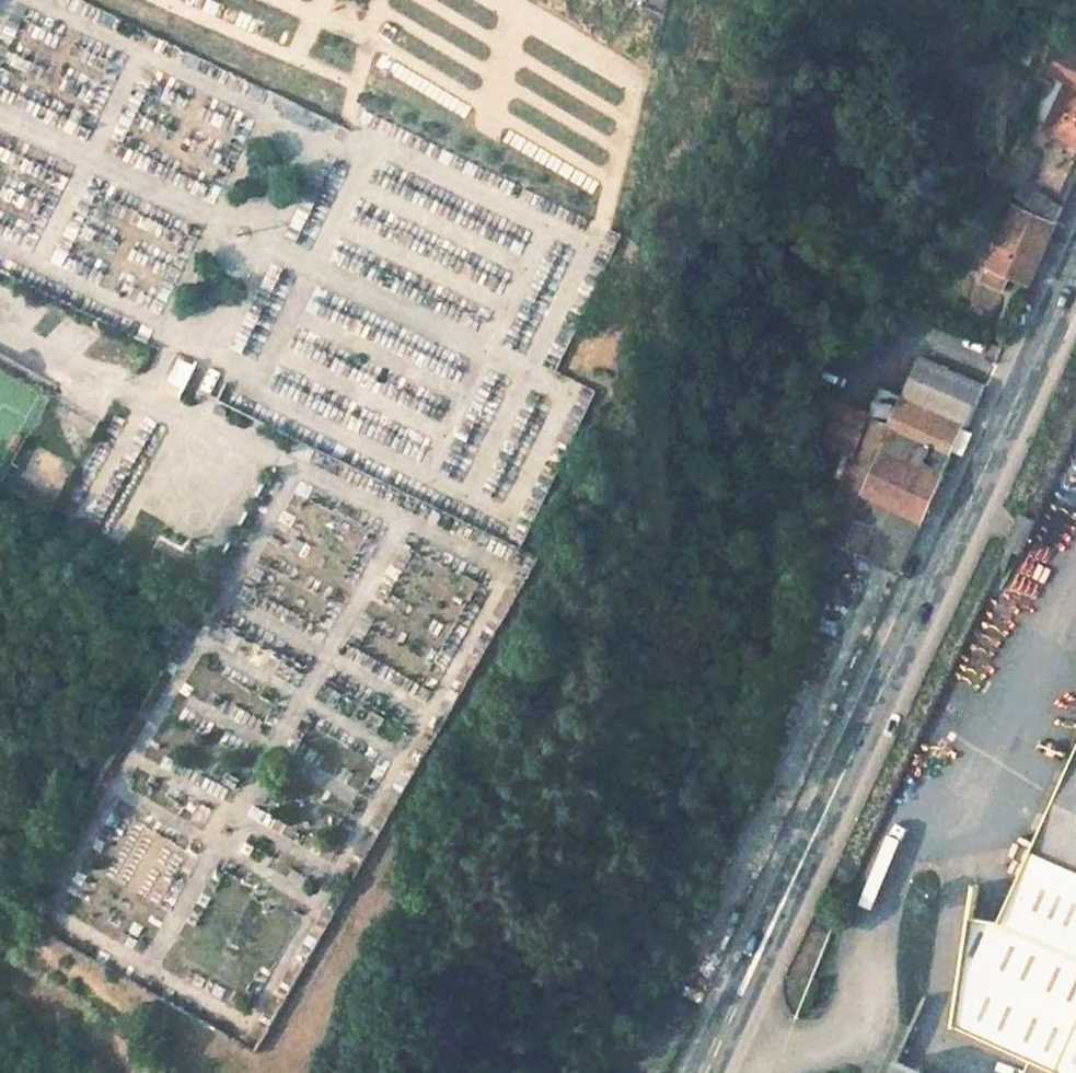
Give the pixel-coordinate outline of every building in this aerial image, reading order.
[(1065,43),(1056,66),(1074,73),(1053,123),(1075,134),(1075,48),(1065,43)] [(1018,143),(1007,167),(1031,178),(1042,154),(1018,143)] [(1056,223),(1018,206),(991,268),(1030,286),(1056,223)] [(903,395),(879,383),(864,415),(829,397),(812,434),(847,452),(853,455),(821,530),(903,567),(923,522),(918,520),(961,420),(963,423),(981,381),(921,354),(903,395)] [(162,391),(182,398),(194,363),(174,357),(162,391)] [(61,406),(51,423),(84,442),(94,425),(61,406)] [(1026,848),(1005,897),(975,908),(962,912),(946,1034),(1019,1066),(1016,1072),(1075,1072),(1075,733),(1026,848)] [(106,876),(155,902),(182,851),(132,825),(106,876)]
